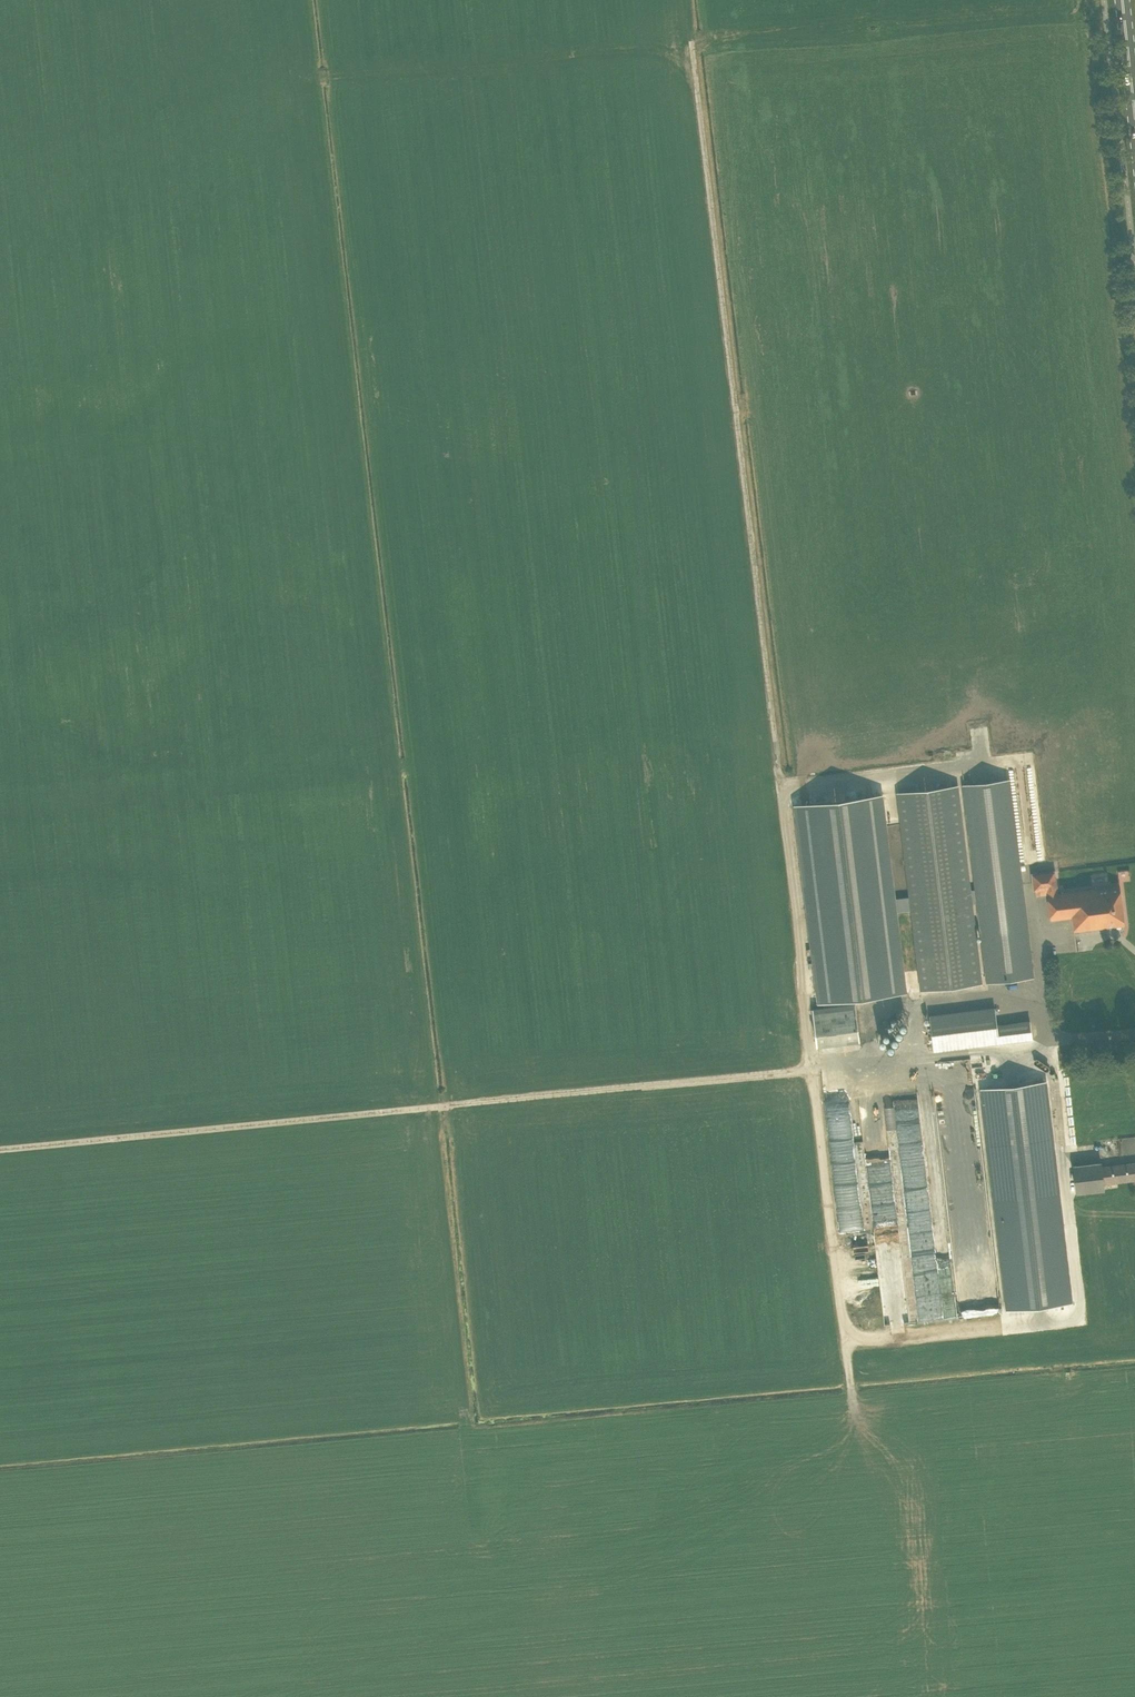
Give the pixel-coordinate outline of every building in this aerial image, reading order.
[(969,890),(971,903),(978,902),(988,982),(1032,977),(1008,779),(964,784),(977,889),(969,890)] [(971,903),(969,890),(956,785),(898,792),(911,899),(912,910),(922,990),(980,983),(971,903)] [(893,901),(880,794),(796,804),(820,1003),(904,992),(895,912),(912,910),(911,899),(893,901)] [(1051,918),(1072,916),(1074,931),(1124,925),(1120,886),(1057,892),(1055,871),(1031,873),(1033,890),(1035,890),(1036,895),(1048,894),(1051,918)] [(817,1046),(860,1040),(855,1004),(812,1009),(817,1046)] [(1030,1021),(997,1025),(995,1007),(930,1015),(934,1050),(1032,1039),(1030,1021)] [(1048,1081),(981,1087),(984,1128),(991,1127),(992,1134),(987,1136),(989,1140),(986,1141),(989,1148),(996,1145),(997,1148),(1005,1147),(1013,1144),(1015,1174),(1020,1174),(1036,1173),(1037,1185),(1039,1185),(1040,1194),(1045,1205),(1042,1177),(1047,1189),(1058,1188),(1056,1163),(1047,1164),(1045,1141),(1051,1140),(1053,1147),(1048,1081)] [(898,1225),(907,1320),(999,1311),(990,1220),(965,1237),(965,1236),(956,1242),(973,1240),(976,1245),(973,1247),(974,1253),(959,1254),(960,1262),(954,1263),(959,1270),(955,1270),(960,1278),(946,1287),(941,1287),(939,1273),(912,1276),(896,1105),(885,1106),(882,1101),(859,1103),(861,1125),(836,1128),(828,1116),(839,1230),(898,1225)] [(1103,1165),(1102,1161),(1073,1165),(1076,1193),(1106,1190),(1105,1185),(1134,1181),(1134,1161),(1103,1165)] [(866,1241),(851,1243),(852,1250),(868,1248),(866,1241)] [(1007,1310),(1072,1302),(1067,1258),(1054,1254),(1053,1257),(1041,1253),(1041,1255),(1028,1257),(1026,1263),(1016,1264),(1016,1265),(1013,1275),(1014,1282),(1009,1282),(1009,1287),(1005,1299),(1013,1301),(1006,1302),(1007,1310)]
